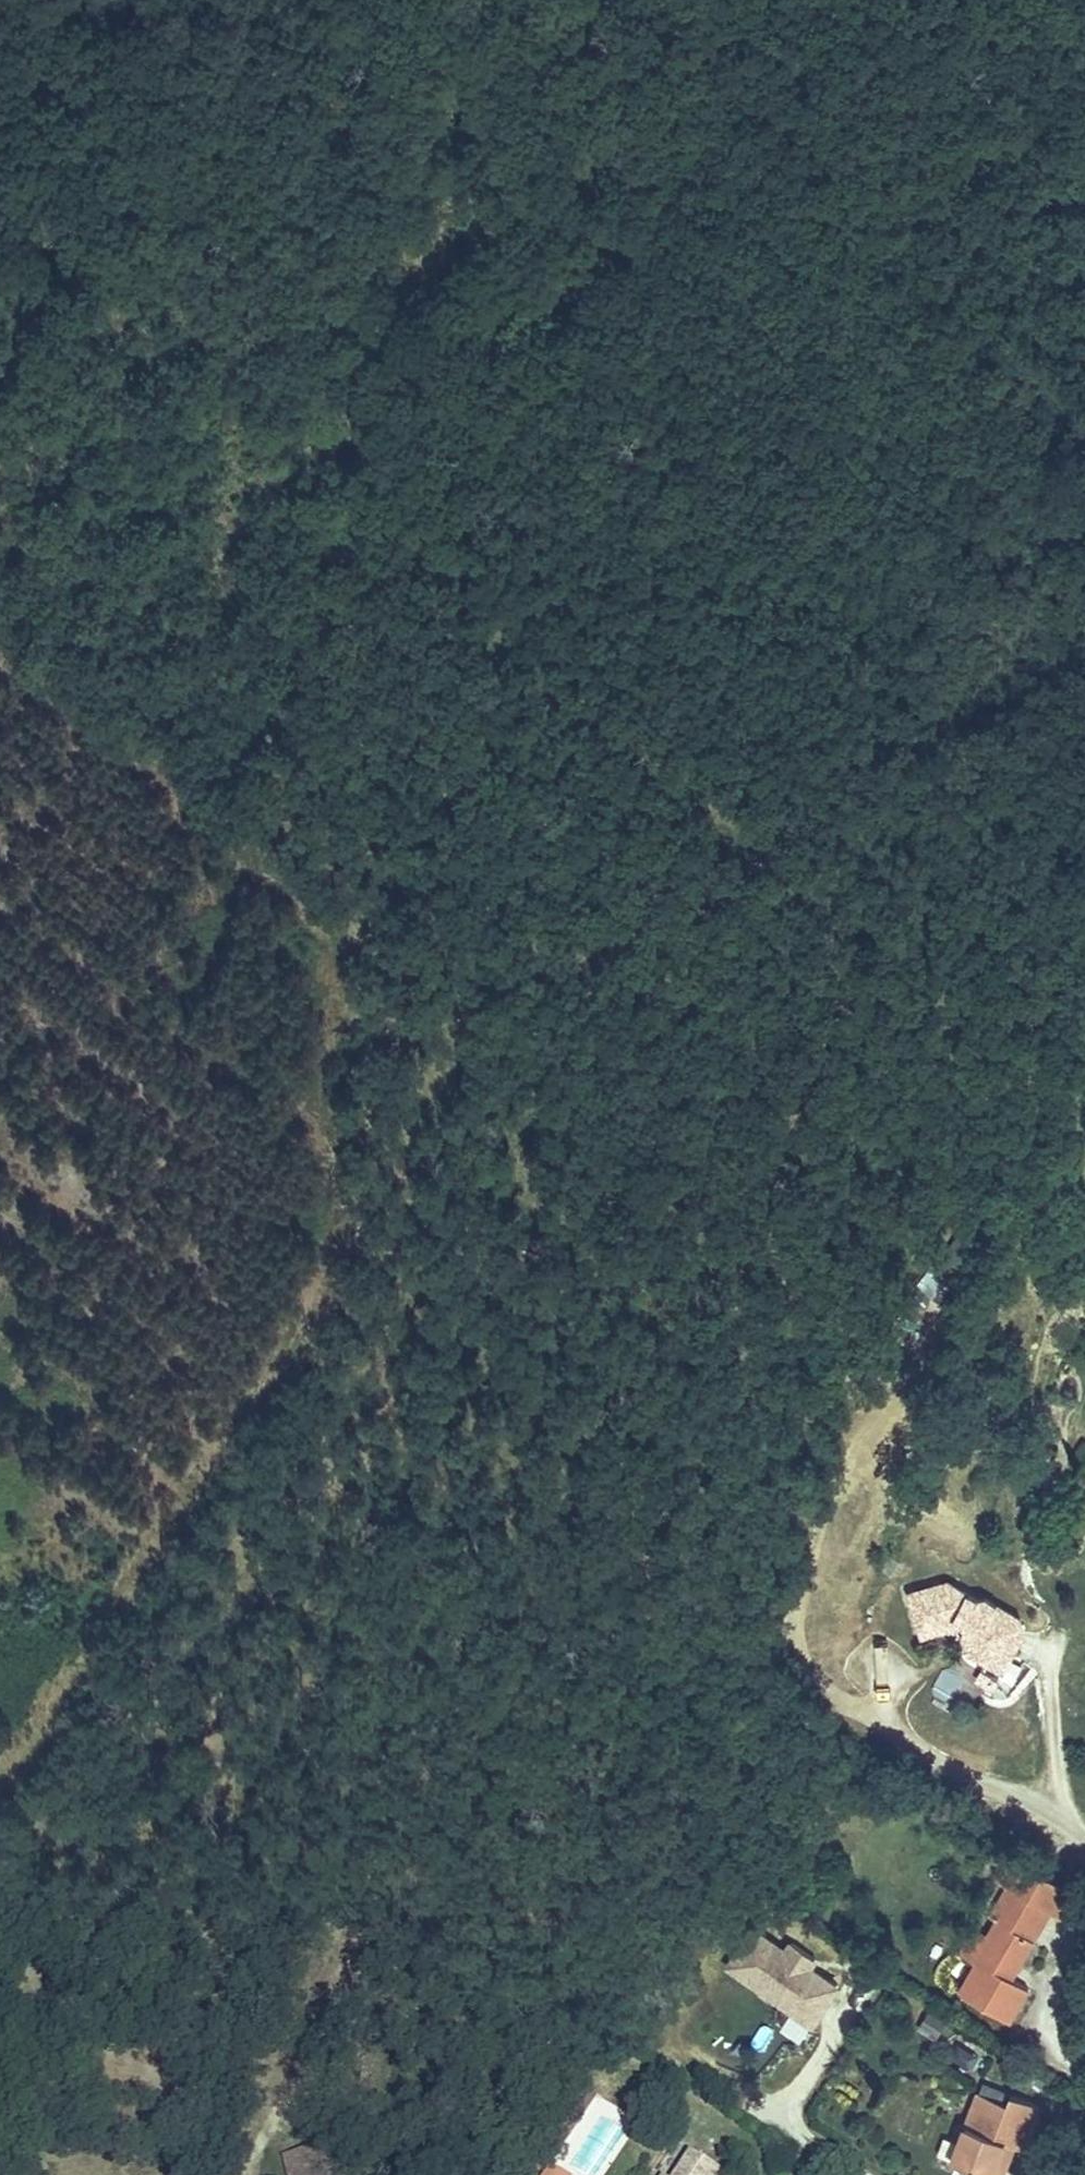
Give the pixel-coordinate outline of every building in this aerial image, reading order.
[(1024,1619),(990,1599),(982,1599),(952,1582),(914,1592),(926,1634),(956,1625),(960,1618),(972,1625),(969,1631),(973,1648),(991,1644),(1013,1656),(1027,1632),(1024,1619)] [(972,1625),(960,1618),(956,1625),(969,1631),(972,1625)] [(1013,1656),(991,1644),(973,1648),(1006,1668),(1013,1656)] [(984,1942),(964,1977),(957,1990),(1010,2021),(1029,1989),(1011,1979),(1050,1912),(1059,1918),(1074,1893),(1018,1861),(1014,1869),(1006,1864),(996,1881),(1003,1885),(984,1919),(994,1925),(984,1942)] [(788,1950),(755,1928),(731,1964),(765,1986),(771,1977),(793,1991),(787,2001),(815,2019),(839,1983),(812,1965),(818,1956),(794,1940),(788,1950)] [(947,1967),(964,1977),(984,1942),(967,1932),(947,1967)] [(938,2038),(949,2014),(930,2006),(919,2029),(938,2038)] [(944,2136),(937,2153),(992,2174),(1005,2141),(1016,2145),(1024,2148),(1040,2106),(1011,2094),(1008,2103),(979,2092),(959,2142),(944,2136)] [(992,2174),(994,2174),(1004,2174),(1016,2145),(1005,2141),(992,2174)] [(725,2167),(695,2147),(677,2174),(720,2174),(725,2167)] [(548,2163),(540,2174),(565,2174),(548,2163)]
